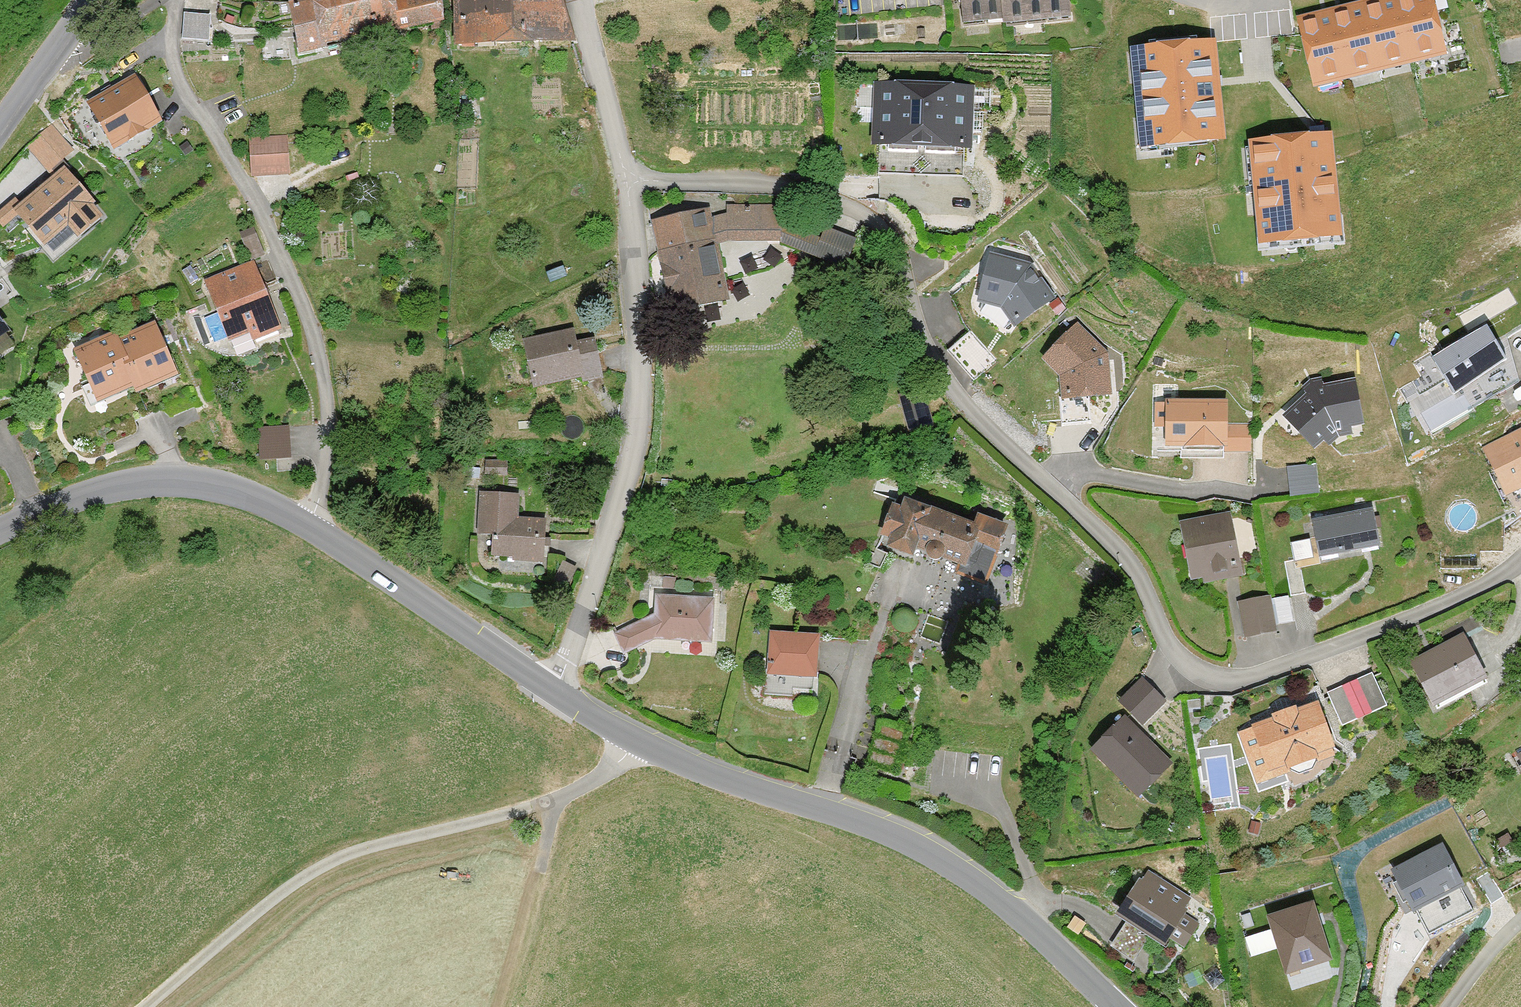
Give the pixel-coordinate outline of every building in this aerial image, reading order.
[(368,36),(359,0),(302,0),(290,24),(298,53),(368,36)] [(390,6),(389,0),(359,0),(368,36),(447,18),(442,0),(415,0),(390,6)] [(508,0),(454,0),(455,46),(511,44),(508,0)] [(511,44),(576,42),(563,0),(508,0),(511,44)] [(960,28),(1073,21),(1072,0),(959,0),(960,28)] [(1447,56),(1440,24),(1434,0),(1360,0),(1293,16),(1311,89),(1327,85),(1447,56)] [(182,40),(209,41),(209,14),(184,13),(182,40)] [(1225,143),(1216,42),(1128,49),(1138,151),(1225,143)] [(114,150),(162,122),(135,77),(87,104),(114,150)] [(967,87),(881,83),(879,149),(965,153),(967,87)] [(58,121),(29,138),(47,167),(76,150),(58,121)] [(249,176),(289,174),(287,133),(247,135),(249,176)] [(1334,134),(1246,141),(1255,245),(1343,237),(1334,134)] [(96,201),(64,164),(13,208),(44,244),(68,223),(78,236),(102,215),(93,204),(96,201)] [(709,209),(652,220),(669,310),(726,299),(709,209)] [(776,242),(847,272),(861,239),(789,209),(776,242)] [(1057,296),(1033,262),(986,252),(975,303),(1000,308),(1014,327),(1057,296)] [(281,328),(251,259),(203,279),(232,349),(281,328)] [(0,318),(0,355),(12,346),(5,337),(11,333),(0,318)] [(117,336),(134,386),(137,392),(176,374),(151,320),(117,336)] [(1113,395),(1109,354),(1075,321),(1039,359),(1057,376),(1059,400),(1113,395)] [(1454,393),(1509,355),(1486,322),(1431,360),(1454,393)] [(530,388),(604,375),(595,323),(521,336),(530,388)] [(98,402),(134,386),(117,336),(114,331),(74,350),(98,402)] [(1316,448),(1336,429),(1366,423),(1356,377),(1315,385),(1284,416),(1316,448)] [(1251,451),(1251,423),(1229,422),(1229,398),(1150,397),(1150,450),(1251,451)] [(289,442),(288,424),(256,426),(258,444),(289,442)] [(1520,488),(1520,427),(1482,446),(1506,495),(1520,488)] [(1316,464),(1285,466),(1288,495),(1319,493),(1316,464)] [(513,561),(546,561),(547,519),(514,519),(514,491),(479,491),(478,534),(493,534),(493,555),(513,554),(513,561)] [(985,583),(1004,534),(983,526),(981,531),(931,512),(933,507),(904,496),(896,519),(887,515),(880,534),(891,539),(887,548),(912,557),(916,547),(927,551),(928,548),(930,545),(933,543),(936,542),(940,543),(943,545),(945,548),(945,551),(944,555),(943,557),(961,564),(958,573),(985,583)] [(1312,515),(1318,557),(1381,547),(1375,505),(1312,515)] [(1189,579),(1247,573),(1241,512),(1183,518),(1189,579)] [(943,557),(944,555),(945,551),(945,548),(943,545),(940,543),(936,542),(933,543),(930,545),(928,548),(927,551),(928,555),(930,558),(933,560),(936,560),(940,560),(943,557)] [(653,611),(613,632),(625,655),(655,640),(713,640),(713,595),(653,595),(653,611)] [(1239,601),(1244,637),(1275,633),(1270,596),(1239,601)] [(820,679),(821,631),(766,630),(765,677),(820,679)] [(1436,705),(1490,678),(1466,632),(1413,659),(1436,705)] [(1142,674),(1117,699),(1142,724),(1167,698),(1142,674)] [(1387,708),(1372,674),(1327,694),(1342,728),(1387,708)] [(1260,778),(1336,750),(1317,699),(1241,727),(1260,778)] [(1090,748),(1140,797),(1174,763),(1124,714),(1090,748)] [(1389,866),(1410,913),(1469,886),(1448,839),(1389,866)] [(1139,881),(1116,917),(1176,954),(1199,919),(1139,881)] [(1319,901),(1268,914),(1286,978),(1336,964),(1319,901)]
